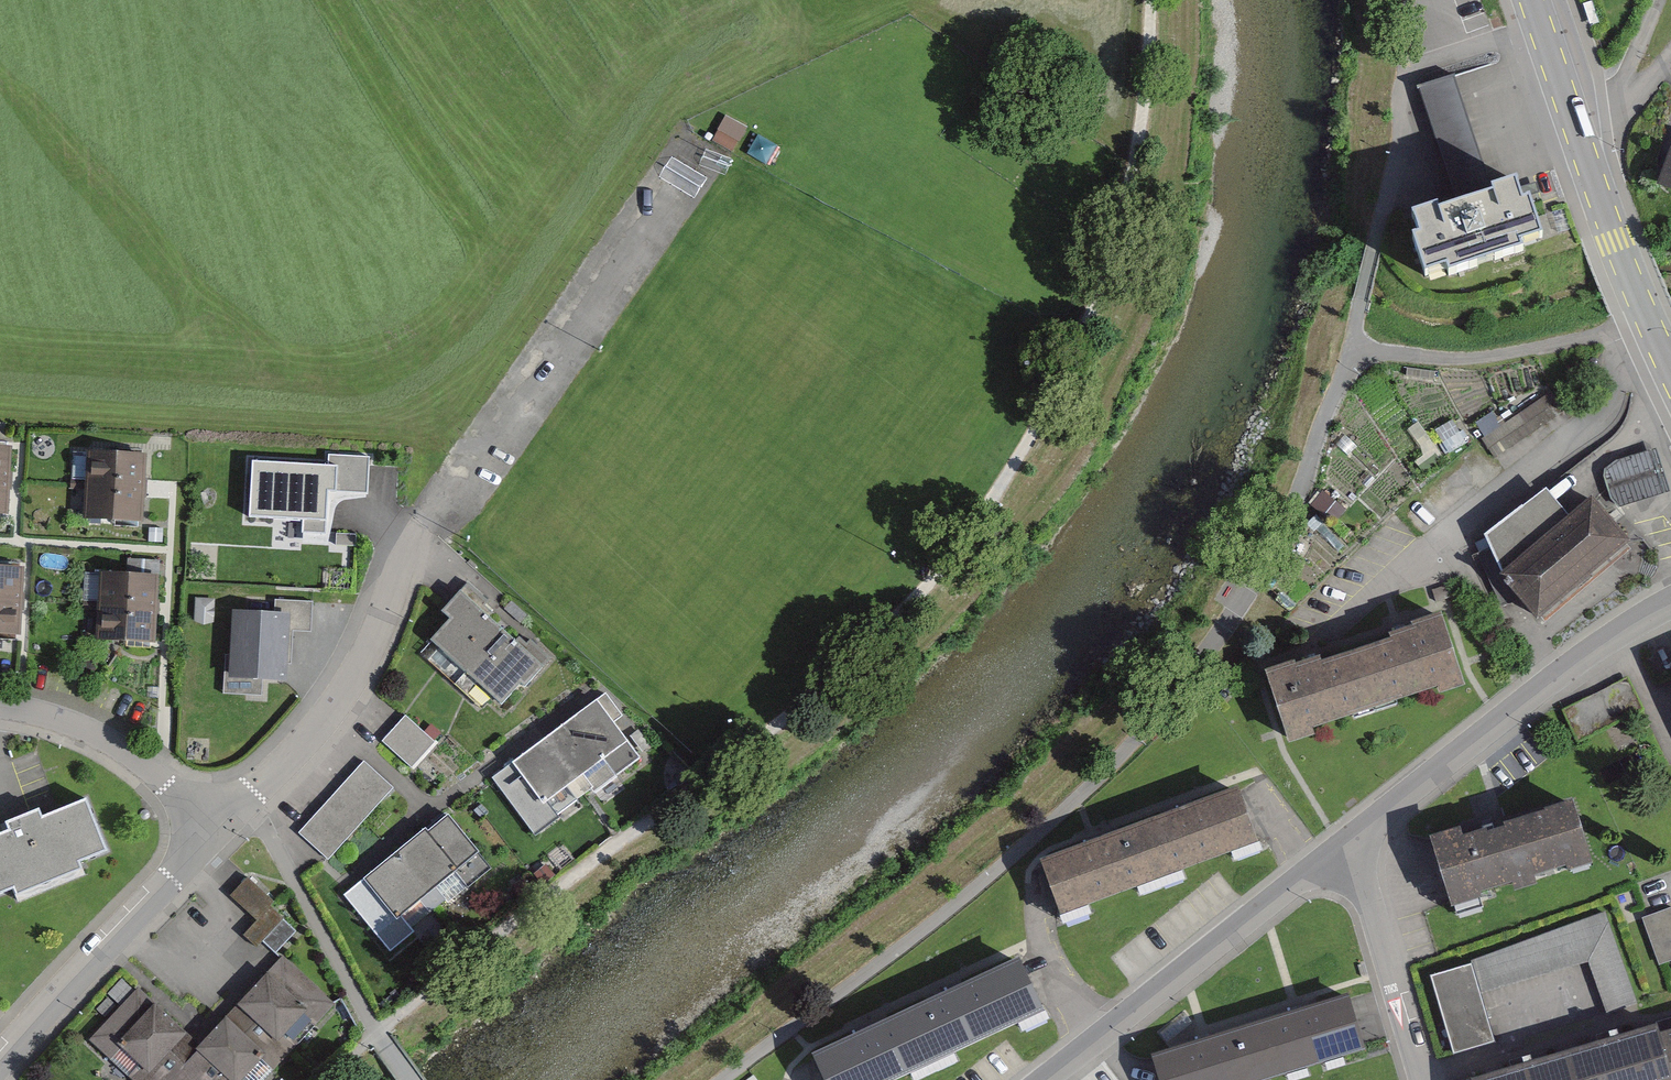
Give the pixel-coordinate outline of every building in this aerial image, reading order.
[(1453,77),(1419,89),(1459,212),(1494,200),(1453,77)] [(1660,185),(1670,189),(1670,153),(1660,185)] [(1418,241),(1414,242),(1427,283),(1543,244),(1531,206),(1522,209),(1516,193),(1494,200),(1459,212),(1441,218),(1438,210),(1411,219),(1418,241)] [(7,479),(8,448),(0,448),(0,479),(7,479)] [(1547,491),(1486,538),(1514,591),(1538,623),(1631,546),(1615,522),(1625,513),(1668,492),(1656,449),(1618,459),(1604,470),(1605,490),(1592,500),(1568,517),(1547,491)] [(88,485),(141,488),(142,456),(90,453),(88,485)] [(329,465),(252,462),(249,519),(303,522),(303,532),(323,533),(326,492),(367,494),(369,458),(329,456),(329,465)] [(139,520),(141,488),(88,485),(86,517),(139,520)] [(357,535),(336,534),(335,545),(356,547),(357,535)] [(18,599),(20,567),(0,566),(0,598),(18,599)] [(101,604),(154,607),(156,576),(103,573),(101,604)] [(484,646),(501,628),(480,609),(488,601),(468,583),(442,611),(450,618),(431,638),(439,646),(428,659),(455,683),(487,648),(484,646)] [(216,599),(195,596),(192,621),(213,623),(216,599)] [(18,599),(0,598),(0,633),(17,634),(18,599)] [(314,603),(276,600),(275,615),(286,616),(285,632),(312,633),(314,603)] [(152,641),(154,607),(101,604),(99,638),(152,641)] [(275,615),(228,613),(223,694),(262,696),(264,676),(282,677),(285,632),(286,616),(275,615)] [(1440,617),(1413,625),(1414,630),(1391,638),(1392,642),(1357,654),(1374,704),(1459,676),(1440,617)] [(523,648),(501,628),(484,646),(487,648),(455,683),(482,708),(493,696),(501,704),(520,682),(524,686),(550,658),(531,640),(523,648)] [(1287,732),(1374,704),(1357,654),(1320,666),(1319,661),(1296,669),(1295,664),(1268,673),(1287,732)] [(1630,677),(1563,712),(1577,739),(1645,704),(1630,677)] [(545,740),(586,796),(639,757),(611,720),(620,714),(605,695),(545,740)] [(416,714),(389,741),(415,767),(443,740),(416,714)] [(535,833),(586,796),(545,740),(494,777),(535,833)] [(370,761),(300,835),(327,859),(396,785),(370,761)] [(1236,791),(1140,827),(1158,873),(1253,838),(1236,791)] [(1601,793),(1441,837),(1460,903),(1620,860),(1601,793)] [(0,836),(0,902),(15,896),(20,907),(88,880),(83,867),(112,856),(89,797),(45,814),(42,806),(0,823),(0,830),(2,835),(0,836)] [(396,854),(441,909),(490,869),(445,813),(396,854)] [(1062,909),(1158,873),(1140,827),(1045,862),(1062,909)] [(391,950),(441,909),(396,854),(345,895),(391,950)] [(283,902),(255,877),(236,898),(261,920),(245,938),(263,954),(272,944),(281,952),(301,931),(279,911),(283,902)] [(1646,907),(1662,955),(1670,952),(1670,899),(1646,907)] [(1612,918),(1479,961),(1491,998),(1595,964),(1612,1016),(1641,1007),(1612,918)] [(240,1004),(289,1049),(331,1004),(282,959),(240,1004)] [(1479,961),(1437,976),(1459,1054),(1505,1041),(1491,998),(1479,961)] [(909,1013),(930,1058),(1038,1008),(1018,964),(909,1013)] [(137,1079),(182,1032),(138,991),(93,1039),(137,1079)] [(1348,1000),(1250,1030),(1265,1079),(1289,1079),(1366,1056),(1348,1000)] [(289,1049),(240,1004),(199,1048),(234,1079),(260,1079),(289,1049)] [(930,1058),(909,1013),(816,1056),(827,1079),(881,1079),(930,1058)] [(1576,1079),(1660,1079),(1667,1078),(1668,1079),(1670,1079),(1670,1075),(1659,1034),(1657,1026),(1568,1052),(1576,1079)] [(1250,1030),(1152,1060),(1158,1079),(1265,1079),(1250,1030)] [(1659,1034),(1670,1075),(1670,1030),(1659,1034)] [(199,1048),(182,1032),(137,1079),(138,1079),(234,1079),(199,1048)] [(1568,1052),(1474,1079),(1576,1079),(1568,1052)]
